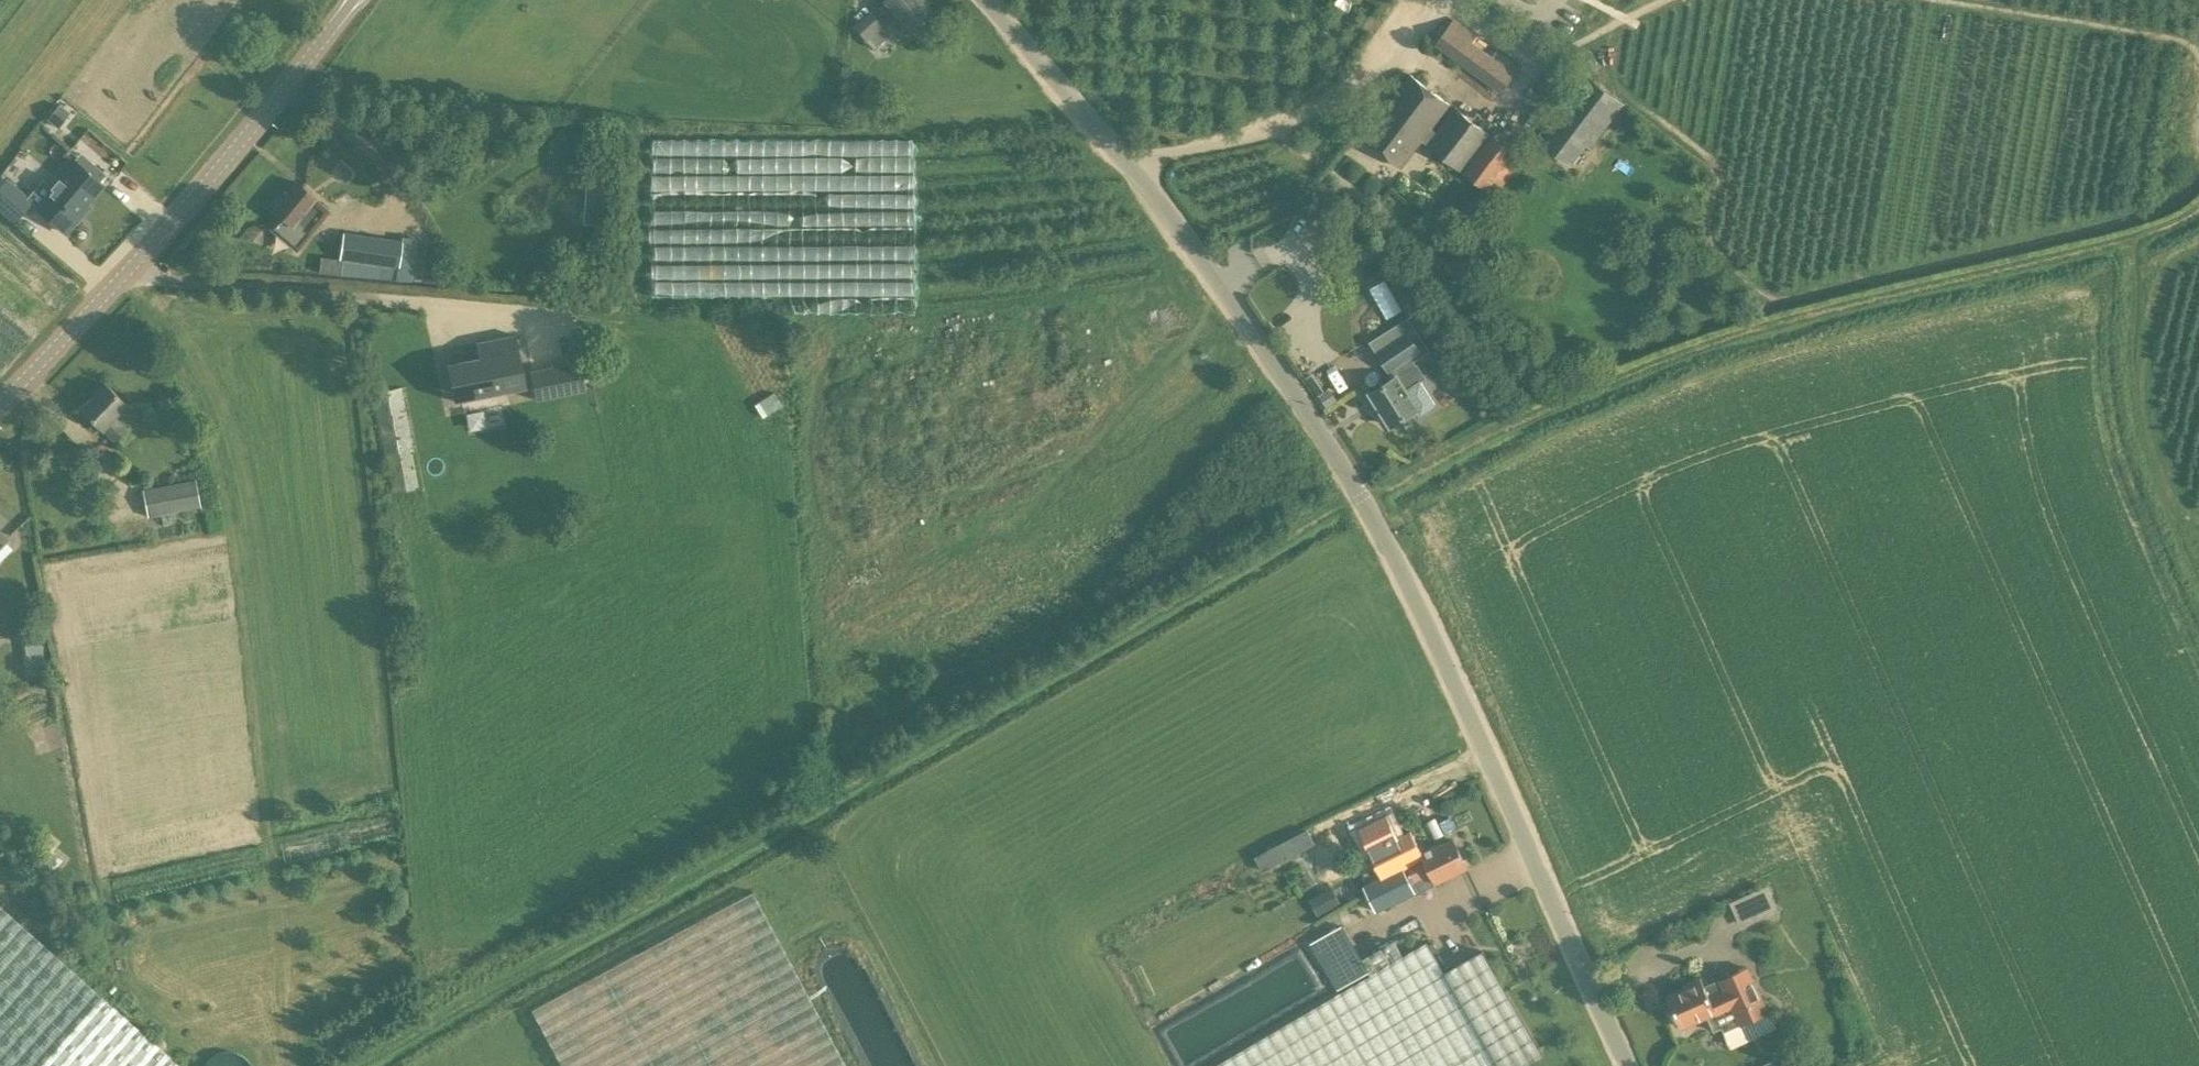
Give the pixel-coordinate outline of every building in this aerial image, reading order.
[(892,21),(897,17),(909,31),(933,10),(924,0),(883,0),(882,1),(884,3),(879,7),(892,21)] [(874,49),(889,34),(869,11),(852,26),(874,49)] [(1475,36),(1452,18),(1434,42),(1500,91),(1518,67),(1496,51),(1492,55),(1472,40),(1475,36)] [(1401,166),(1421,140),(1429,146),(1428,147),(1463,172),(1463,173),(1487,190),(1495,179),(1500,183),(1515,163),(1510,159),(1516,151),(1492,134),(1491,135),(1455,107),(1437,132),(1431,128),(1450,103),(1409,73),(1361,136),(1401,166)] [(1593,77),(1545,141),(1572,160),(1588,139),(1591,142),(1623,99),(1593,77)] [(47,114),(56,121),(66,107),(58,100),(47,114)] [(857,111),(856,120),(866,120),(867,112),(857,111)] [(85,204),(102,185),(71,159),(48,186),(52,190),(37,207),(65,232),(88,206),(85,204)] [(0,176),(0,210),(15,223),(33,199),(7,177),(6,177),(2,174),(0,176)] [(588,180),(583,224),(604,226),(608,182),(588,180)] [(297,250),(330,210),(296,181),(284,195),(279,192),(271,202),(275,207),(273,209),(279,215),(269,227),(297,250)] [(337,269),(325,268),(324,272),(411,280),(416,242),(343,231),(337,269)] [(1432,268),(1453,284),(1463,272),(1450,262),(1449,263),(1445,260),(1446,259),(1442,256),(1432,268)] [(1383,276),(1366,287),(1387,318),(1403,307),(1383,276)] [(1369,340),(1394,379),(1370,394),(1390,426),(1417,409),(1420,415),(1435,405),(1432,400),(1420,382),(1427,378),(1418,362),(1417,363),(1415,360),(1431,350),(1409,316),(1369,340)] [(478,356),(446,362),(453,400),(525,386),(524,384),(523,379),(515,334),(475,342),(478,356)] [(530,377),(531,383),(535,399),(584,389),(578,361),(529,371),(530,377)] [(116,442),(128,429),(115,417),(127,405),(104,383),(79,409),(102,431),(103,429),(116,442)] [(1329,406),(1340,399),(1332,387),(1321,395),(1329,406)] [(774,393),(755,405),(763,417),(782,405),(774,393)] [(467,430),(505,425),(503,407),(465,411),(467,430)] [(424,486),(412,421),(375,428),(387,493),(424,486)] [(163,523),(176,521),(174,512),(201,507),(195,479),(142,488),(147,518),(162,515),(163,523)] [(25,663),(44,659),(40,638),(21,642),(25,663)] [(1407,866),(1423,858),(1420,853),(1421,852),(1410,830),(1369,850),(1382,878),(1403,868),(1407,866)] [(1317,846),(1311,832),(1260,857),(1266,870),(1317,846)] [(1423,858),(1407,866),(1415,881),(1430,873),(1434,882),(1468,866),(1454,839),(1438,847),(1437,845),(1421,852),(1420,853),(1423,858)] [(26,860),(47,878),(62,859),(41,842),(26,860)] [(1403,868),(1382,878),(1364,887),(1375,911),(1415,891),(1403,868)] [(1741,928),(1779,910),(1767,885),(1730,902),(1741,928)] [(531,1010),(561,1065),(845,1065),(751,892),(531,1010)] [(1334,905),(1327,893),(1310,902),(1317,915),(1334,905)] [(0,905),(0,1065),(181,1065),(0,905)] [(1362,958),(1343,924),(1310,943),(1337,989),(1370,970),(1371,973),(1211,1065),(1521,1065),(1542,1053),(1482,951),(1445,972),(1432,951),(1436,949),(1432,943),(1429,945),(1427,941),(1403,955),(1394,940),(1362,958)] [(1682,1029),(1708,1017),(1714,1030),(1722,1027),(1724,1032),(1740,1024),(1741,1025),(1768,1012),(1748,968),(1721,981),(1720,980),(1704,987),(1700,979),(1683,987),(1685,991),(1669,999),(1669,997),(1667,997),(1682,1029)] [(251,1065),(249,1061),(245,1057),(241,1055),(237,1053),(232,1052),(227,1051),(222,1052),(218,1053),(213,1055),(210,1058),(206,1062),(204,1065),(252,1065),(251,1065)]
